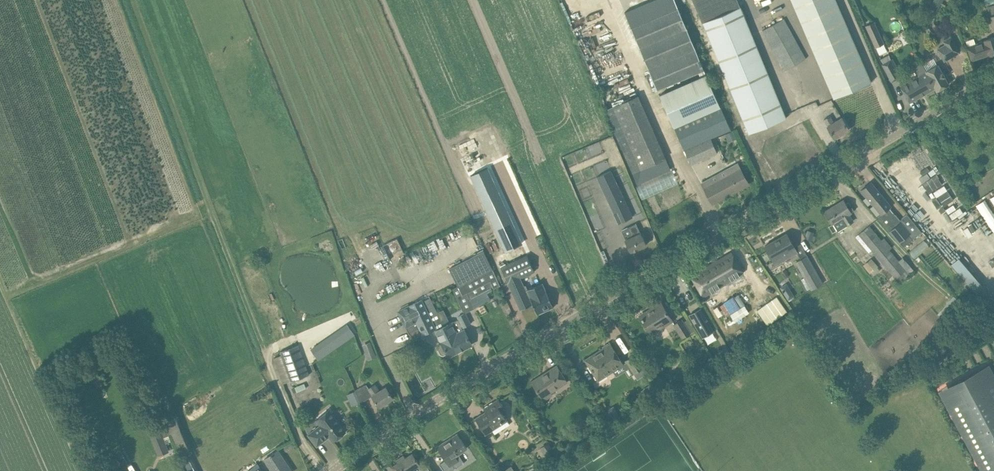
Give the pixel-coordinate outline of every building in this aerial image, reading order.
[(834,98),(871,82),(835,0),(792,0),(834,98)] [(931,4),(939,9),(944,0),(934,0),(931,4)] [(740,6),(703,22),(749,133),(786,118),(740,6)] [(704,70),(679,7),(631,28),(657,90),(704,70)] [(785,70),(794,66),(806,59),(783,19),(762,30),(785,70)] [(866,25),(876,47),(885,43),(875,21),(866,25)] [(945,44),(938,48),(945,61),(961,52),(951,36),(943,41),(945,44)] [(976,44),(974,38),(966,41),(968,47),(967,47),(969,51),(972,60),(989,55),(989,56),(993,54),(993,37),(984,40),(984,41),(976,44)] [(887,61),(881,63),(888,75),(892,83),(901,78),(896,71),(898,70),(895,63),(890,66),(887,61)] [(937,91),(937,90),(935,88),(936,87),(930,78),(933,77),(930,72),(927,73),(926,71),(925,70),(921,62),(913,66),(919,76),(900,86),(910,102),(935,88),(937,91)] [(935,88),(937,90),(949,84),(945,77),(947,75),(944,70),(943,71),(938,63),(925,70),(926,71),(927,73),(930,72),(933,77),(930,78),(936,87),(935,88)] [(674,126),(720,106),(706,74),(660,95),(674,126)] [(639,95),(613,106),(624,130),(649,119),(639,95)] [(721,107),(675,127),(684,150),(711,138),(731,130),(721,107)] [(828,126),(834,138),(849,129),(842,118),(834,122),(830,116),(824,119),(828,126)] [(733,130),(725,134),(728,140),(736,137),(733,130)] [(622,160),(612,135),(601,139),(611,164),(622,160)] [(711,138),(684,150),(690,164),(717,152),(711,138)] [(659,142),(634,153),(641,169),(666,158),(659,142)] [(710,180),(702,184),(708,194),(713,203),(748,184),(744,175),(738,164),(728,170),(730,175),(712,185),(710,180)] [(936,165),(916,176),(929,200),(949,190),(936,165)] [(487,168),(471,176),(505,251),(522,243),(487,168)] [(611,170),(597,176),(605,193),(619,223),(633,216),(619,186),(615,178),(611,170)] [(904,247),(907,244),(922,232),(908,213),(900,220),(890,208),(892,207),(886,199),(882,195),(877,189),(871,181),(861,190),(868,197),(872,203),(876,207),(881,214),(878,217),(890,230),(889,231),(899,243),(900,242),(903,246),(904,247)] [(854,211),(849,202),(845,204),(843,200),(825,211),(830,220),(832,224),(833,223),(837,230),(853,220),(849,214),(854,211)] [(985,200),(977,205),(993,232),(993,214),(985,200)] [(622,230),(631,251),(646,244),(636,223),(622,230)] [(904,280),(915,271),(906,259),(901,263),(890,250),(892,248),(882,234),(879,236),(870,225),(856,236),(869,253),(872,250),(896,279),(897,278),(899,281),(903,278),(904,280)] [(779,238),(779,239),(765,247),(773,261),(782,256),(784,259),(797,252),(787,233),(779,238)] [(929,247),(924,240),(910,251),(915,258),(929,247)] [(691,275),(696,284),(704,297),(715,290),(715,289),(743,273),(731,251),(691,275)] [(527,254),(500,266),(508,284),(509,283),(521,278),(535,271),(527,254)] [(811,288),(811,289),(823,283),(807,256),(796,262),(805,278),(802,279),(808,290),(811,288)] [(977,290),(985,284),(960,257),(953,264),(977,290)] [(864,264),(871,273),(879,266),(873,258),(864,264)] [(458,286),(453,288),(464,313),(466,313),(491,300),(487,293),(493,290),(490,284),(492,283),(495,288),(500,285),(493,268),(492,268),(491,266),(464,279),(466,282),(458,286)] [(533,304),(538,314),(553,307),(550,300),(552,299),(549,293),(547,294),(542,283),(528,290),(526,286),(525,286),(521,278),(509,283),(520,310),(533,304)] [(739,293),(715,307),(719,313),(724,310),(727,315),(746,304),(739,293)] [(777,296),(757,310),(768,325),(787,311),(777,296)] [(422,300),(398,311),(406,328),(417,322),(423,335),(432,330),(433,332),(435,333),(437,332),(442,341),(441,342),(442,343),(439,345),(438,347),(441,354),(443,354),(447,353),(449,356),(460,350),(455,340),(452,342),(444,326),(441,320),(438,312),(430,297),(423,301),(422,300)] [(641,318),(643,321),(643,320),(652,333),(672,320),(661,302),(640,315),(642,318),(641,318)] [(700,308),(690,314),(703,337),(713,331),(700,308)] [(444,309),(438,312),(441,320),(448,317),(444,309)] [(450,323),(444,326),(452,342),(455,340),(460,350),(472,344),(464,330),(463,327),(471,323),(466,313),(464,313),(458,316),(460,319),(452,323),(451,323),(450,323)] [(682,338),(690,333),(682,319),(674,324),(682,338)] [(377,357),(371,342),(362,345),(368,360),(377,357)] [(292,381),(310,374),(299,344),(280,351),(292,381)] [(604,348),(585,360),(590,368),(595,375),(598,380),(606,375),(603,370),(608,367),(611,372),(623,364),(616,352),(610,344),(608,345),(604,348)] [(727,348),(721,352),(723,357),(729,353),(727,348)] [(404,350),(393,356),(398,365),(409,359),(404,350)] [(636,354),(626,361),(634,373),(637,379),(647,373),(636,354)] [(533,381),(538,389),(543,397),(567,382),(562,374),(557,366),(546,372),(547,374),(543,376),(542,375),(533,381)] [(981,470),(993,470),(993,386),(984,367),(938,391),(981,470)] [(393,398),(388,389),(386,387),(379,391),(375,384),(369,388),(367,384),(355,390),(361,403),(372,396),(379,406),(393,398)] [(481,414),(475,418),(480,426),(486,435),(493,430),(495,434),(510,424),(506,418),(501,411),(505,408),(504,407),(498,398),(483,408),(484,409),(480,412),(481,414)] [(610,408),(604,412),(610,423),(617,419),(610,408)] [(319,425),(308,434),(317,446),(327,438),(326,437),(328,435),(333,442),(346,432),(329,409),(315,420),(319,425)] [(149,432),(159,456),(170,452),(164,437),(170,435),(166,426),(160,428),(160,427),(149,432)] [(439,464),(443,470),(444,469),(445,470),(452,470),(457,468),(454,463),(458,460),(461,458),(458,453),(467,448),(463,442),(457,433),(441,444),(443,447),(440,450),(445,458),(446,460),(439,464)] [(265,458),(273,470),(296,470),(280,448),(265,458)] [(392,467),(394,470),(413,470),(412,469),(418,466),(420,470),(425,470),(429,467),(424,461),(420,464),(418,461),(412,453),(405,457),(404,455),(396,460),(398,462),(392,467)]
